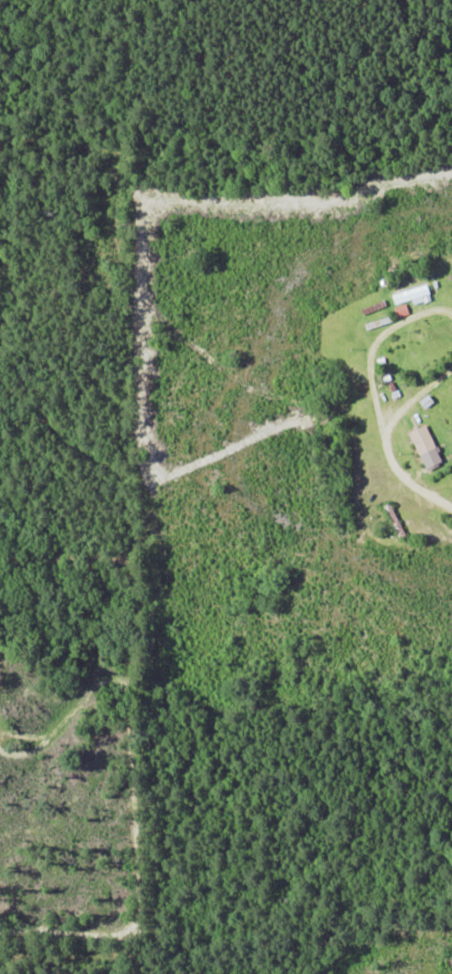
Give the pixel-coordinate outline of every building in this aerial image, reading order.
[(431,294),(428,284),(394,295),(397,305),(431,294)] [(445,463),(426,425),(409,433),(428,471),(445,463)]
